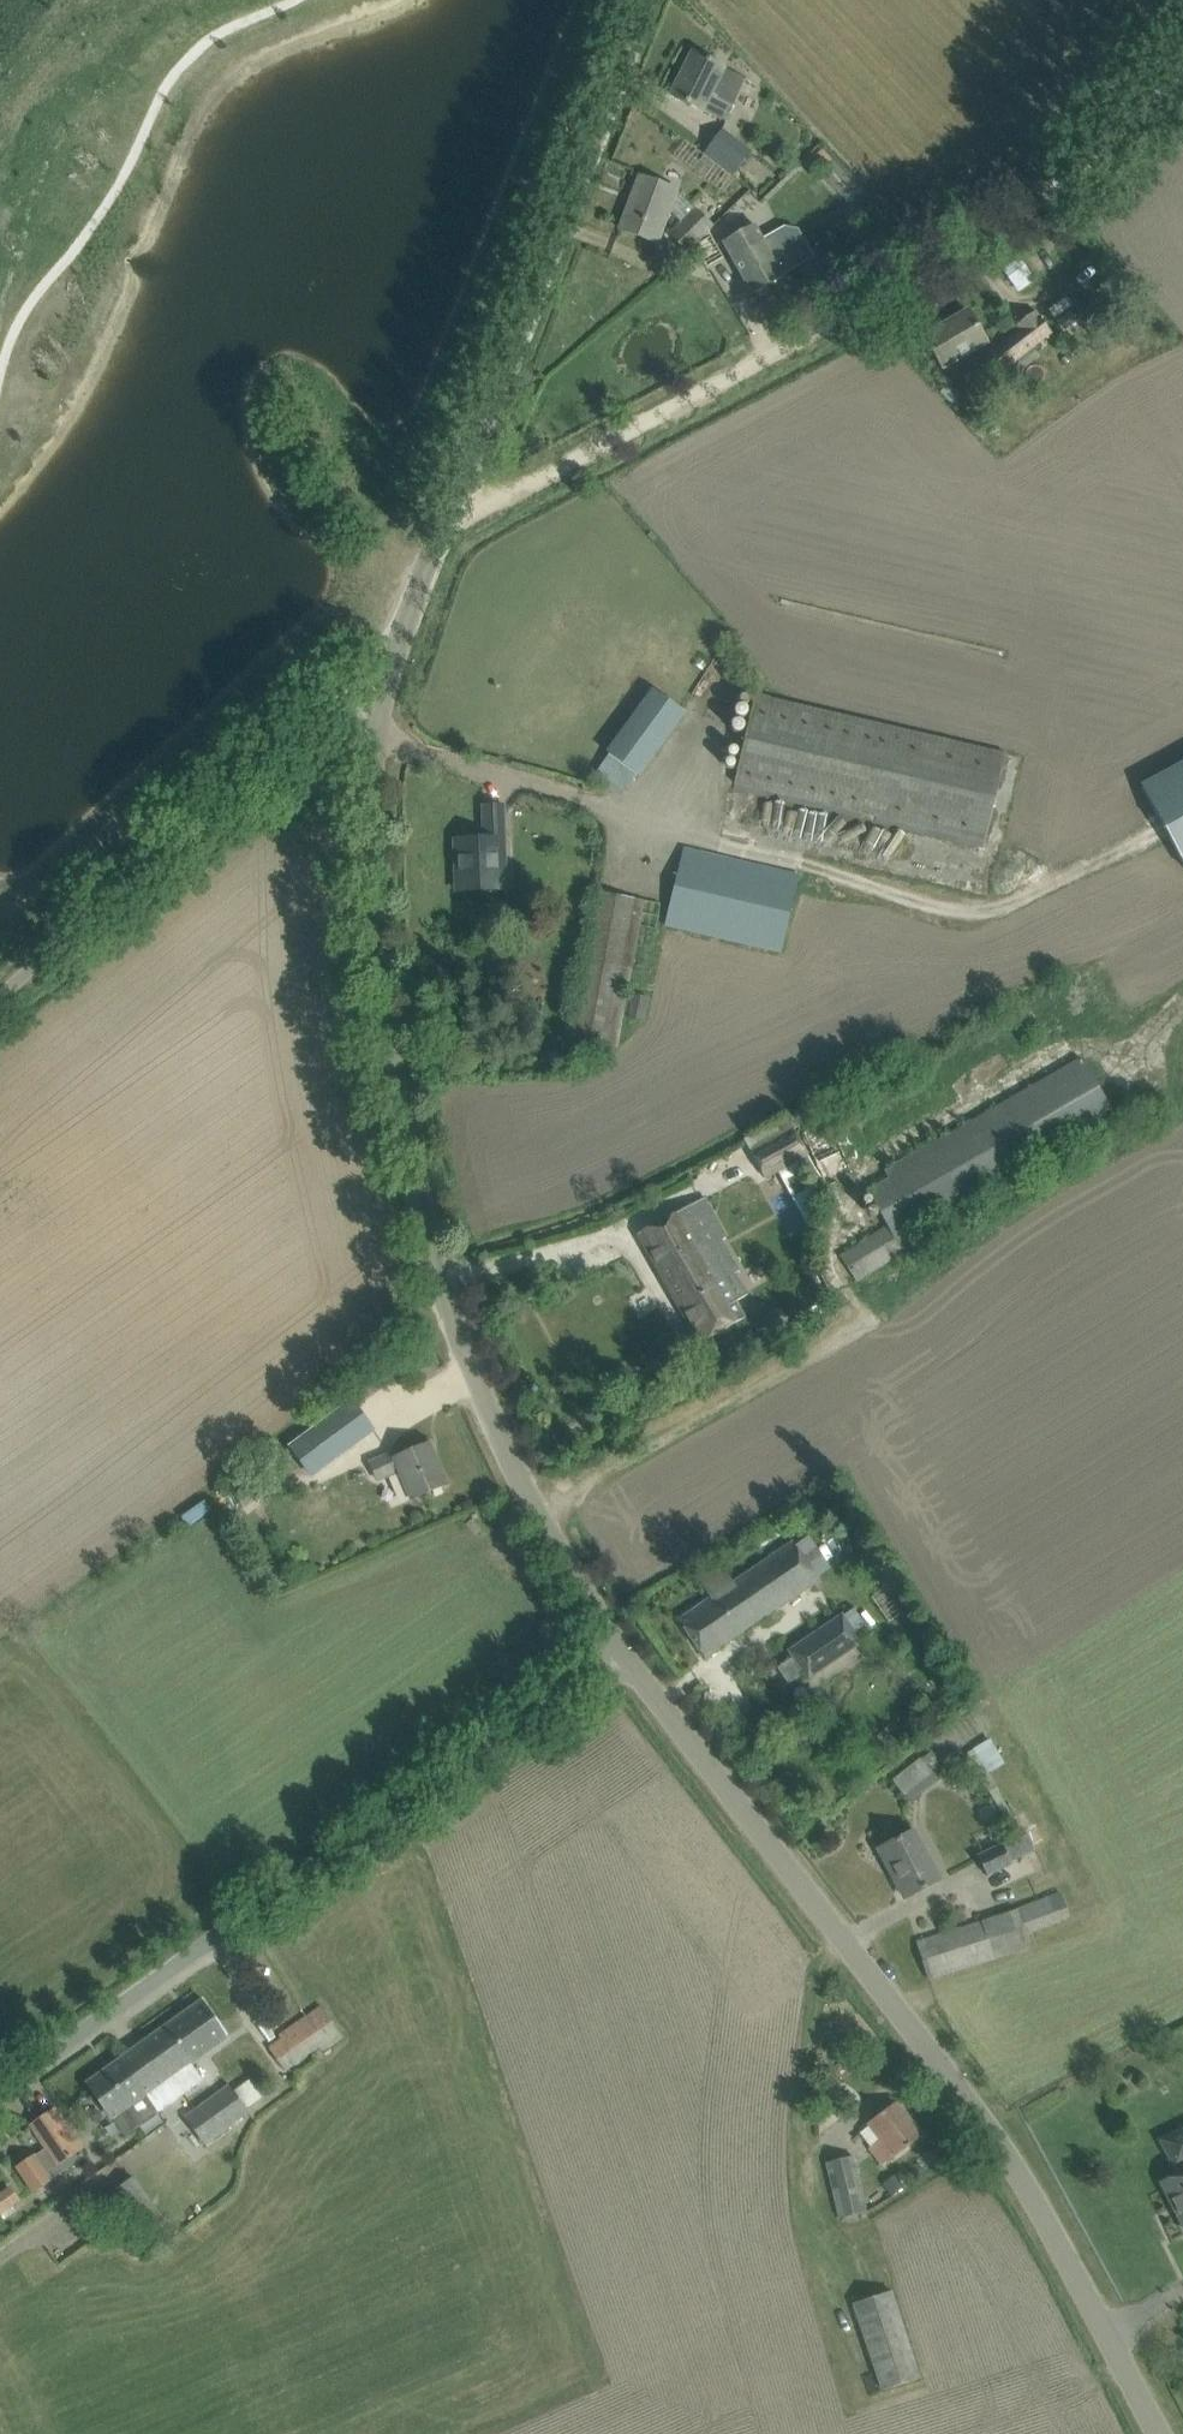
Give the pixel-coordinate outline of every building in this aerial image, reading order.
[(725,69),(714,63),(693,52),(671,95),(703,111),(726,122),(733,106),(733,105),(746,80),(725,69)] [(709,146),(701,157),(708,162),(728,177),(730,179),(751,152),(723,129),(709,146)] [(708,162),(699,175),(718,190),(728,177),(708,162)] [(677,191),(661,185),(639,176),(619,229),(657,243),(669,212),(681,223),(670,234),(687,251),(692,246),(708,231),(712,226),(677,191)] [(794,248),(774,259),(755,224),(724,242),(740,274),(752,295),(784,277),(781,272),(808,257),(803,249),(797,253),(794,248)] [(708,231),(692,246),(706,269),(724,259),(708,231)] [(685,257),(674,267),(682,276),(693,265),(685,257)] [(1002,269),(1018,292),(1036,281),(1019,257),(1002,269)] [(1059,318),(1044,300),(1033,308),(1035,311),(1016,326),(1021,330),(984,358),(1006,388),(1088,328),(1073,309),(1059,318)] [(987,343),(980,332),(968,311),(925,337),(943,368),(987,343)] [(641,777),(687,713),(651,688),(605,752),(609,755),(596,773),(626,793),(638,775),(641,777)] [(985,842),(1006,754),(755,695),(734,783),(985,842)] [(1144,786),(1182,857),(1182,765),(1144,786)] [(457,891),(481,890),(495,890),(494,856),(505,856),(503,805),(483,805),(485,839),(456,840),(456,841),(460,841),(461,869),(457,869),(457,891)] [(665,922),(780,950),(798,876),(683,848),(665,922)] [(597,891),(570,1040),(616,1048),(635,946),(636,939),(638,928),(639,920),(642,906),(643,901),(643,899),(597,891)] [(633,995),(627,1019),(644,1023),(650,1000),(633,995)] [(925,1240),(918,1229),(1114,1116),(1080,1057),(884,1170),(889,1177),(866,1191),(886,1224),(839,1254),(856,1282),(925,1240)] [(796,1126),(749,1150),(751,1153),(765,1179),(804,1160),(813,1155),(808,1147),(802,1136),(800,1133),(796,1126)] [(660,1222),(639,1234),(701,1343),(722,1331),(745,1318),(736,1302),(751,1294),(739,1272),(721,1241),(726,1238),(704,1197),(660,1222)] [(329,1473),(351,1464),(374,1455),(360,1422),(315,1441),(315,1442),(300,1448),(313,1478),(328,1472),(329,1473)] [(413,1499),(424,1494),(446,1485),(428,1444),(396,1457),(394,1453),(371,1463),(378,1479),(400,1470),(413,1499)] [(243,1509),(274,1488),(258,1465),(228,1485),(243,1509)] [(705,1658),(725,1644),(819,1581),(793,1543),(734,1583),(722,1566),(699,1581),(711,1598),(680,1620),(705,1658)] [(808,1677),(828,1664),(860,1642),(842,1616),(791,1652),(808,1677)] [(985,1774),(1003,1761),(987,1738),(968,1750),(985,1774)] [(910,1801),(938,1781),(938,1780),(945,1774),(931,1753),(895,1779),(910,1801)] [(905,1898),(926,1887),(939,1880),(913,1831),(879,1849),(880,1851),(884,1849),(899,1877),(895,1879),(905,1898)] [(987,1876),(1012,1864),(1010,1861),(1026,1853),(1020,1841),(1003,1849),(1001,1845),(978,1856),(987,1876)] [(930,1979),(952,1972),(1029,1946),(1025,1931),(1069,1916),(1061,1894),(1015,1909),(1016,1910),(917,1943),(930,1979)] [(158,2112),(182,2095),(203,2080),(190,2062),(227,2036),(202,2001),(122,2058),(158,2112)] [(338,2030),(336,2026),(322,2007),(267,2045),(283,2069),(338,2030)] [(158,2112),(122,2058),(121,2057),(88,2081),(124,2136),(158,2112)] [(249,2112),(247,2109),(261,2098),(247,2079),(233,2089),(230,2085),(185,2117),(189,2124),(204,2145),(249,2112)] [(894,2158),(904,2150),(923,2135),(897,2101),(868,2123),(869,2126),(860,2133),(871,2147),(869,2148),(882,2165),(893,2157),(894,2158)] [(35,2153),(15,2167),(34,2194),(52,2181),(51,2180),(79,2160),(85,2157),(80,2149),(81,2148),(69,2129),(55,2109),(31,2125),(45,2145),(46,2147),(36,2155),(35,2153)] [(1160,2140),(1177,2174),(1162,2182),(1182,2223),(1182,2129),(1160,2140)] [(827,2162),(840,2218),(866,2212),(853,2156),(827,2162)] [(895,2173),(881,2182),(890,2196),(904,2187),(895,2173)] [(166,2220),(131,2175),(111,2190),(127,2211),(130,2208),(149,2233),(166,2220)] [(0,2193),(0,2215),(13,2206),(20,2201),(10,2186),(0,2193)] [(891,2291),(855,2303),(883,2391),(917,2379),(920,2378),(891,2291)]
